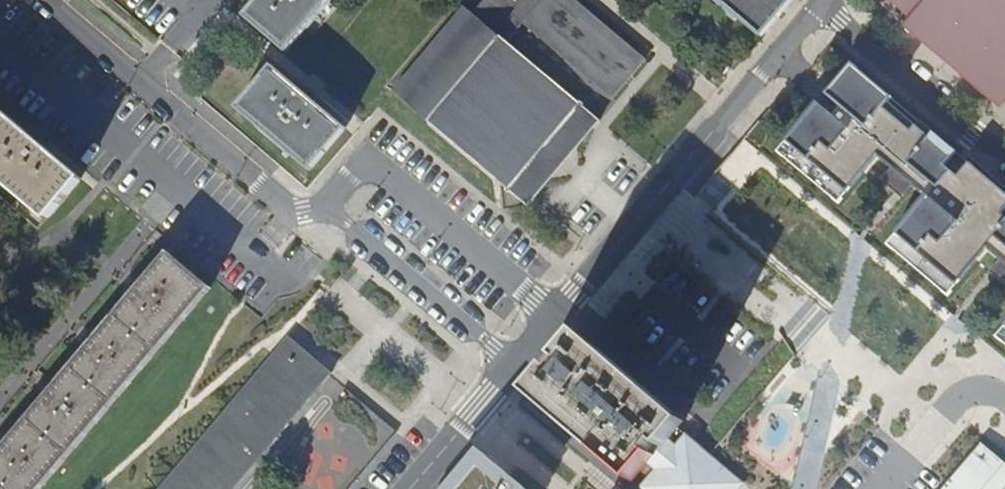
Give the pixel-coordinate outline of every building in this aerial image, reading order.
[(245,17),(287,53),(332,0),(260,0),(245,17)] [(577,0),(485,0),(471,17),(505,45),(523,24),(616,101),(649,61),(577,0)] [(763,36),(793,0),(719,0),(763,36)] [(914,20),(909,25),(906,23),(904,25),(990,98),(1001,85),(1004,80),(1004,0),(890,0),(914,20)] [(407,89),(527,192),(590,118),(505,45),(471,17),(467,21),(461,16),(445,34),(450,39),(407,89)] [(310,170),(345,128),(272,66),(236,108),(310,170)] [(1004,224),(1004,223),(1004,213),(986,196),(966,179),(960,186),(947,175),(959,161),(936,142),(931,147),(891,112),(895,108),(854,73),(780,161),(803,181),(812,170),(827,183),(818,193),(841,212),(881,165),(895,176),(885,189),(894,196),(904,184),(917,196),(930,206),(889,253),(912,273),(921,262),(936,275),(927,285),(950,305),(990,257),(1003,268),(1004,270),(1004,224)] [(39,228),(47,218),(82,177),(0,108),(0,195),(39,228)] [(812,170),(803,181),(818,193),(827,183),(812,170)] [(904,184),(894,196),(907,207),(917,196),(904,184)] [(211,288),(168,253),(141,284),(136,279),(127,290),(132,295),(121,308),(97,336),(92,331),(83,342),(88,347),(54,387),(48,383),(39,394),(45,398),(43,400),(10,439),(5,434),(0,440),(0,449),(1,450),(0,451),(0,488),(40,488),(122,393),(211,288)] [(921,262),(912,273),(927,285),(936,275),(921,262)] [(1004,289),(1004,270),(1003,268),(993,279),(1004,289)] [(646,465),(676,430),(682,423),(658,403),(577,334),(526,394),(631,483),(646,465)] [(290,338),(281,348),(308,371),(317,361),(290,338)] [(317,361),(308,371),(281,348),(161,488),(233,488),(283,429),(331,373),(317,361)] [(742,486),(708,458),(720,444),(695,423),(684,437),(676,430),(646,465),(653,472),(639,488),(739,488),(742,486)] [(982,445),(944,488),(1004,488),(1004,464),(982,445)] [(484,457),(456,488),(522,488),(484,457)]
